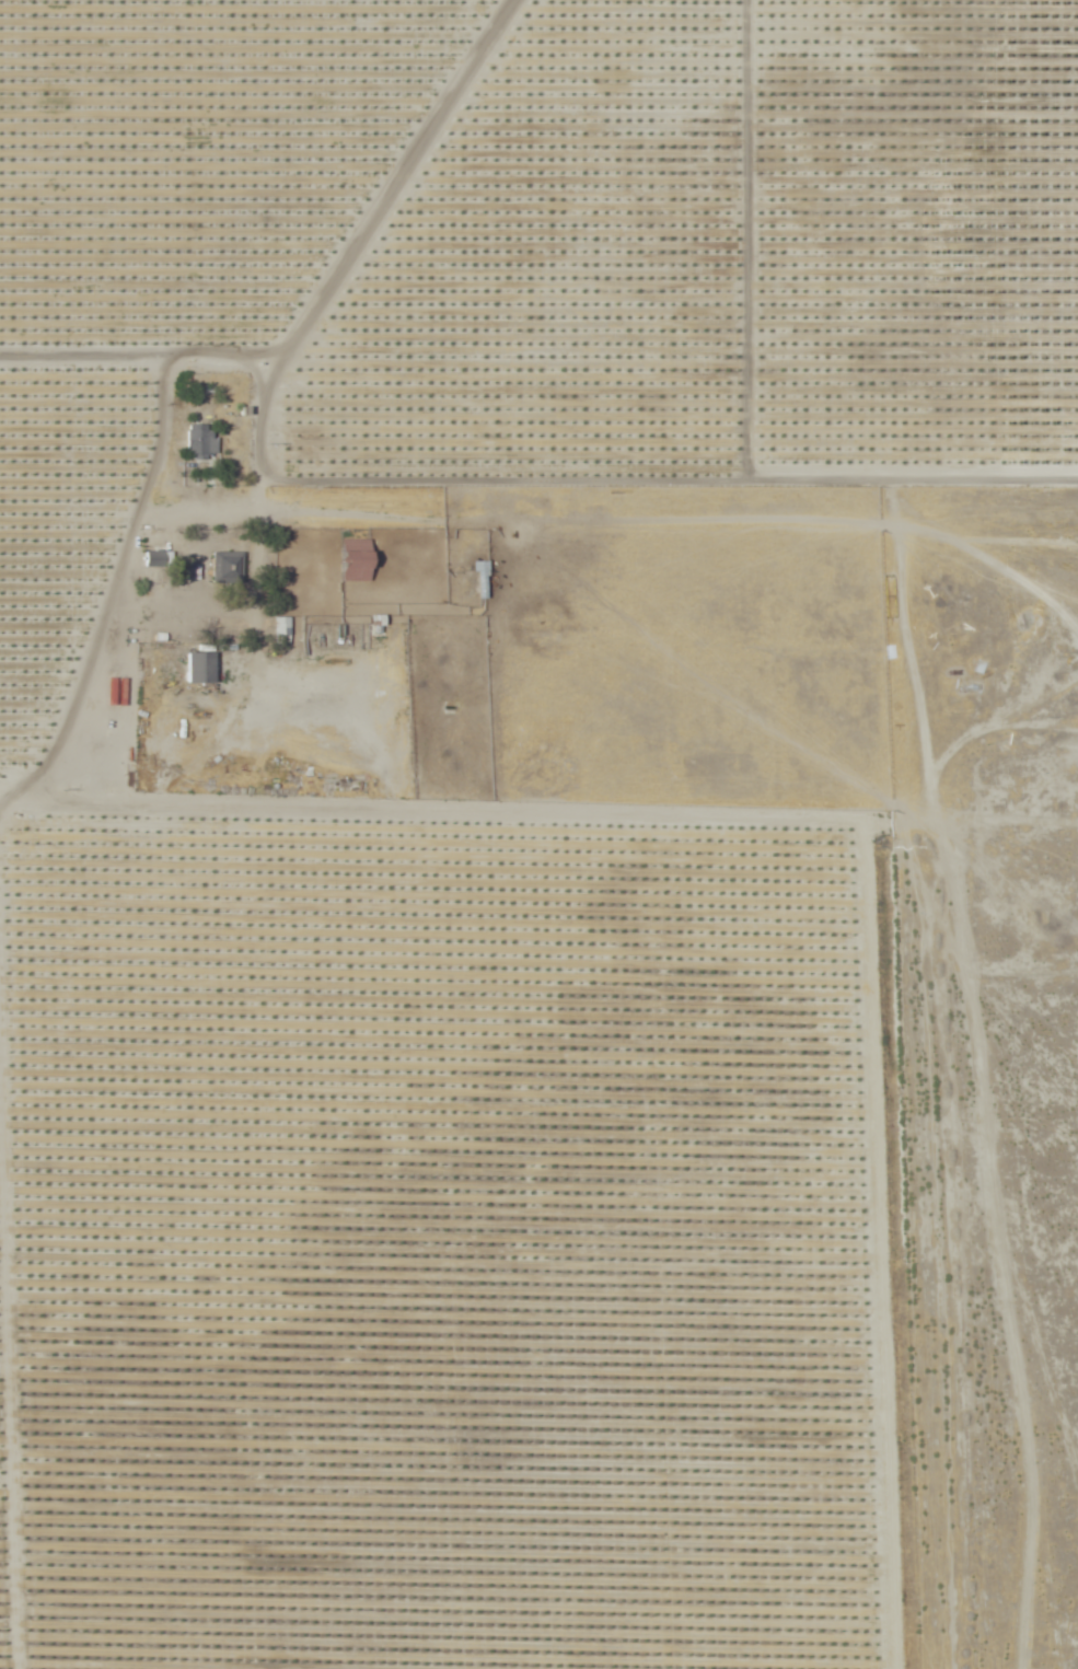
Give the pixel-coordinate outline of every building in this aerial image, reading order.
[(213,455),(213,427),(184,427),(184,455),(213,455)] [(160,553),(142,552),(141,568),(159,568),(160,553)] [(211,585),(240,585),(240,554),(211,554),(211,585)] [(485,563),(473,563),(473,601),(485,601),(485,563)] [(287,645),(287,619),(272,619),(272,645),(287,645)] [(210,654),(183,654),(183,685),(210,685),(210,654)]
